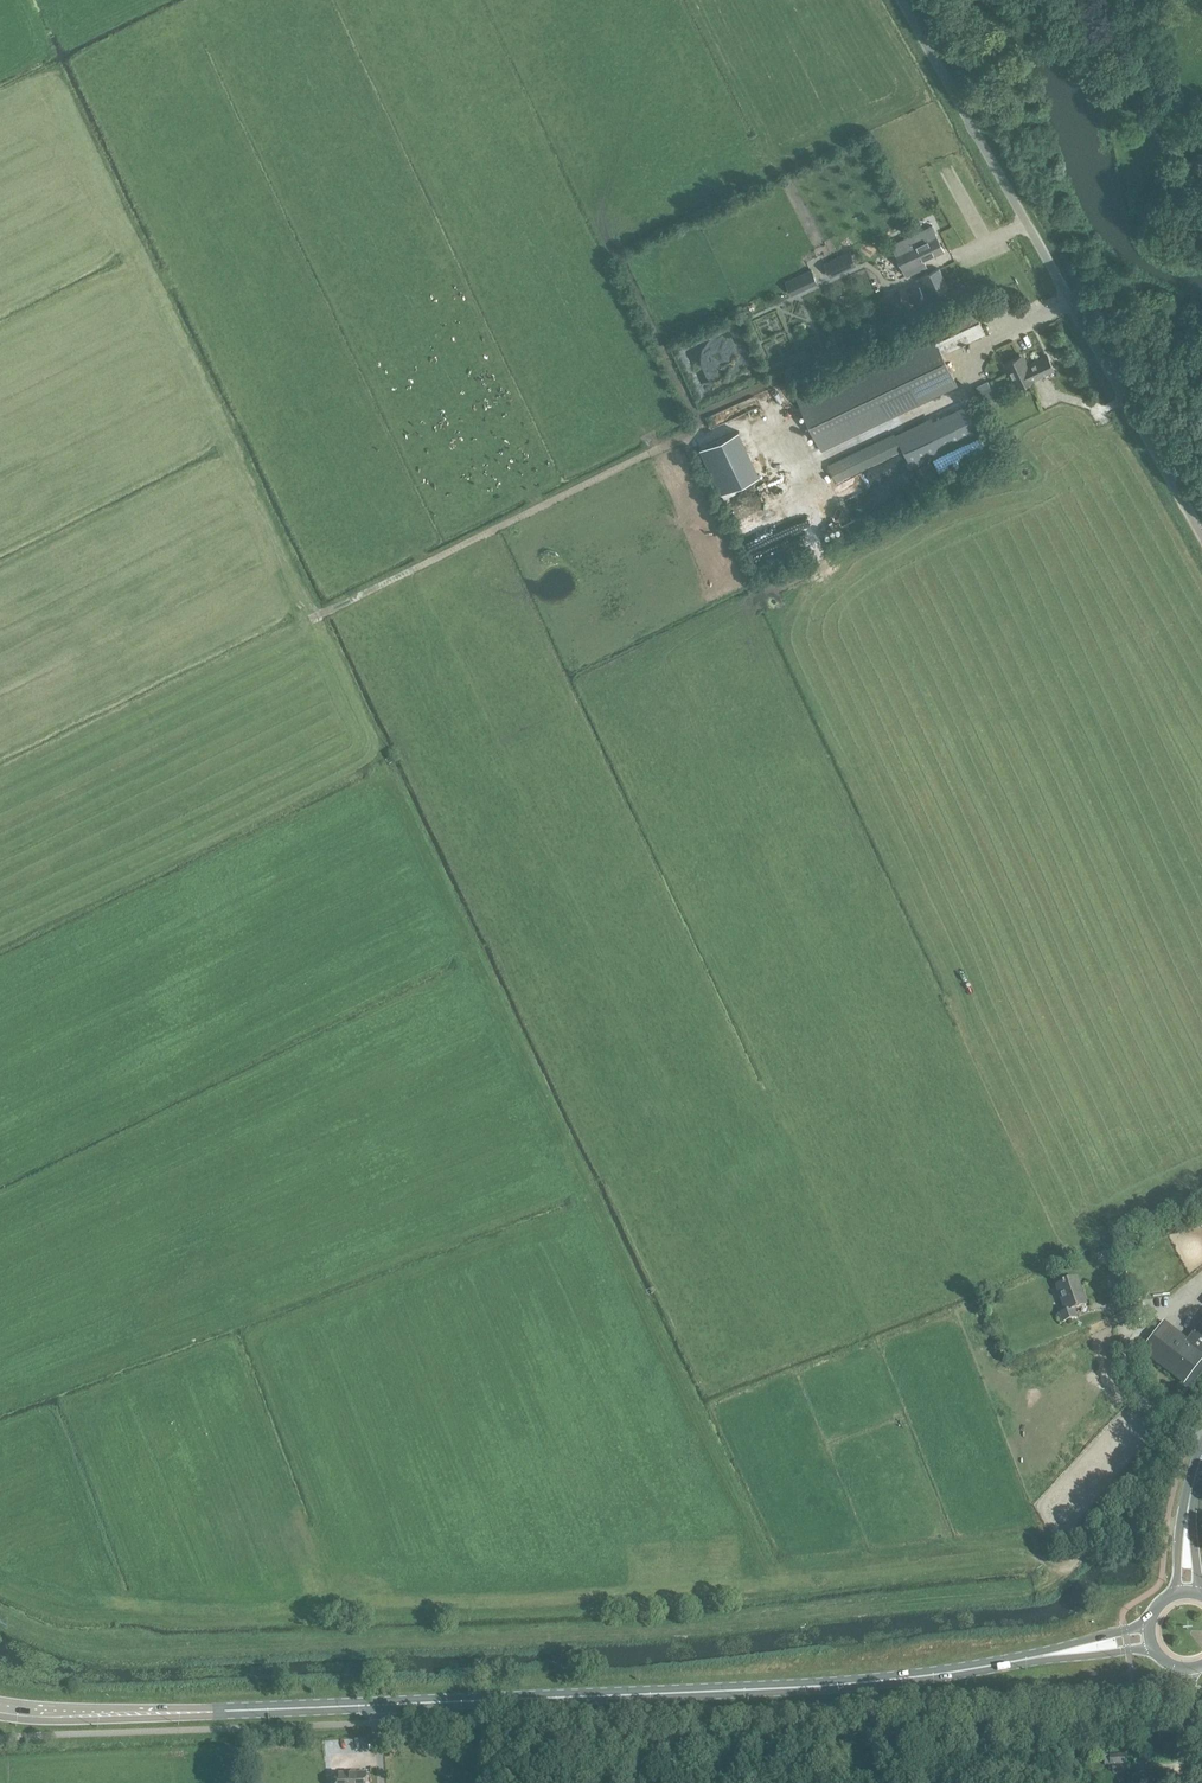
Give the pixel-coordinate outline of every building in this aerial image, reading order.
[(904,269),(944,250),(932,224),(892,244),(904,269)] [(850,251),(824,263),(829,272),(855,260),(850,251)] [(931,296),(948,287),(939,268),(918,277),(921,282),(924,281),(931,296)] [(812,269),(786,281),(790,291),(816,278),(812,269)] [(796,396),(822,450),(894,416),(957,385),(943,352),(986,332),(979,319),(972,305),(922,329),(922,330),(884,348),(886,353),(796,396)] [(1024,363),(1020,355),(1005,362),(1017,387),(1032,379),(1030,377),(1033,376),(1034,378),(1054,369),(1047,355),(1028,364),(1027,362),(1024,363)] [(785,369),(790,379),(799,374),(794,364),(785,369)] [(988,380),(976,385),(985,404),(1001,397),(994,383),(990,385),(988,380)] [(969,408),(951,417),(964,442),(981,434),(969,408)] [(912,467),(964,442),(951,417),(900,441),(912,467)] [(738,431),(700,448),(721,494),(759,476),(738,431)] [(828,464),(836,482),(902,449),(894,433),(828,464)] [(1086,1305),(1077,1280),(1057,1287),(1066,1312),(1059,1315),(1062,1323),(1077,1318),(1074,1310),(1086,1305)] [(1183,1384),(1201,1360),(1201,1322),(1188,1340),(1165,1323),(1142,1352),(1183,1384)] [(1128,1771),(1128,1752),(1112,1753),(1112,1764),(1114,1764),(1114,1771),(1128,1771)] [(1128,1772),(1129,1782),(1153,1782),(1153,1771),(1128,1772)] [(366,1774),(357,1774),(350,1774),(336,1775),(336,1782),(367,1782),(366,1774)]
